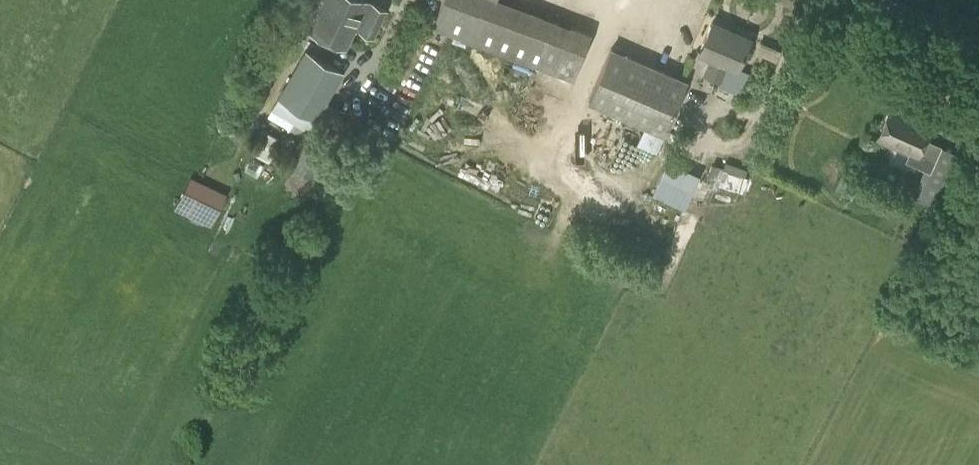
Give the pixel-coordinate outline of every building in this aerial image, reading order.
[(303,1),(318,8),(321,0),(303,0),(303,1)] [(371,1),(369,0),(322,0),(326,2),(312,32),(349,49),(358,30),(371,1)] [(371,1),(358,30),(373,37),(387,8),(371,1)] [(739,69),(753,37),(714,20),(700,52),(713,58),(706,74),(721,81),(728,64),(739,69)] [(574,79),(591,32),(572,25),(555,72),(574,79)] [(657,151),(664,134),(688,79),(611,45),(587,101),(644,125),(636,143),(657,151)] [(317,119),(344,71),(304,49),(277,96),(317,119)] [(933,169),(943,145),(928,139),(935,123),(893,105),(879,137),(910,150),(907,158),(917,162),(933,169)] [(320,180),(336,147),(303,130),(287,163),(320,180)] [(670,157),(654,193),(688,209),(704,172),(670,157)] [(742,191),(747,176),(745,176),(745,174),(713,163),(705,184),(716,188),(718,183),(742,191)] [(176,210),(214,228),(230,192),(193,174),(176,210)]
